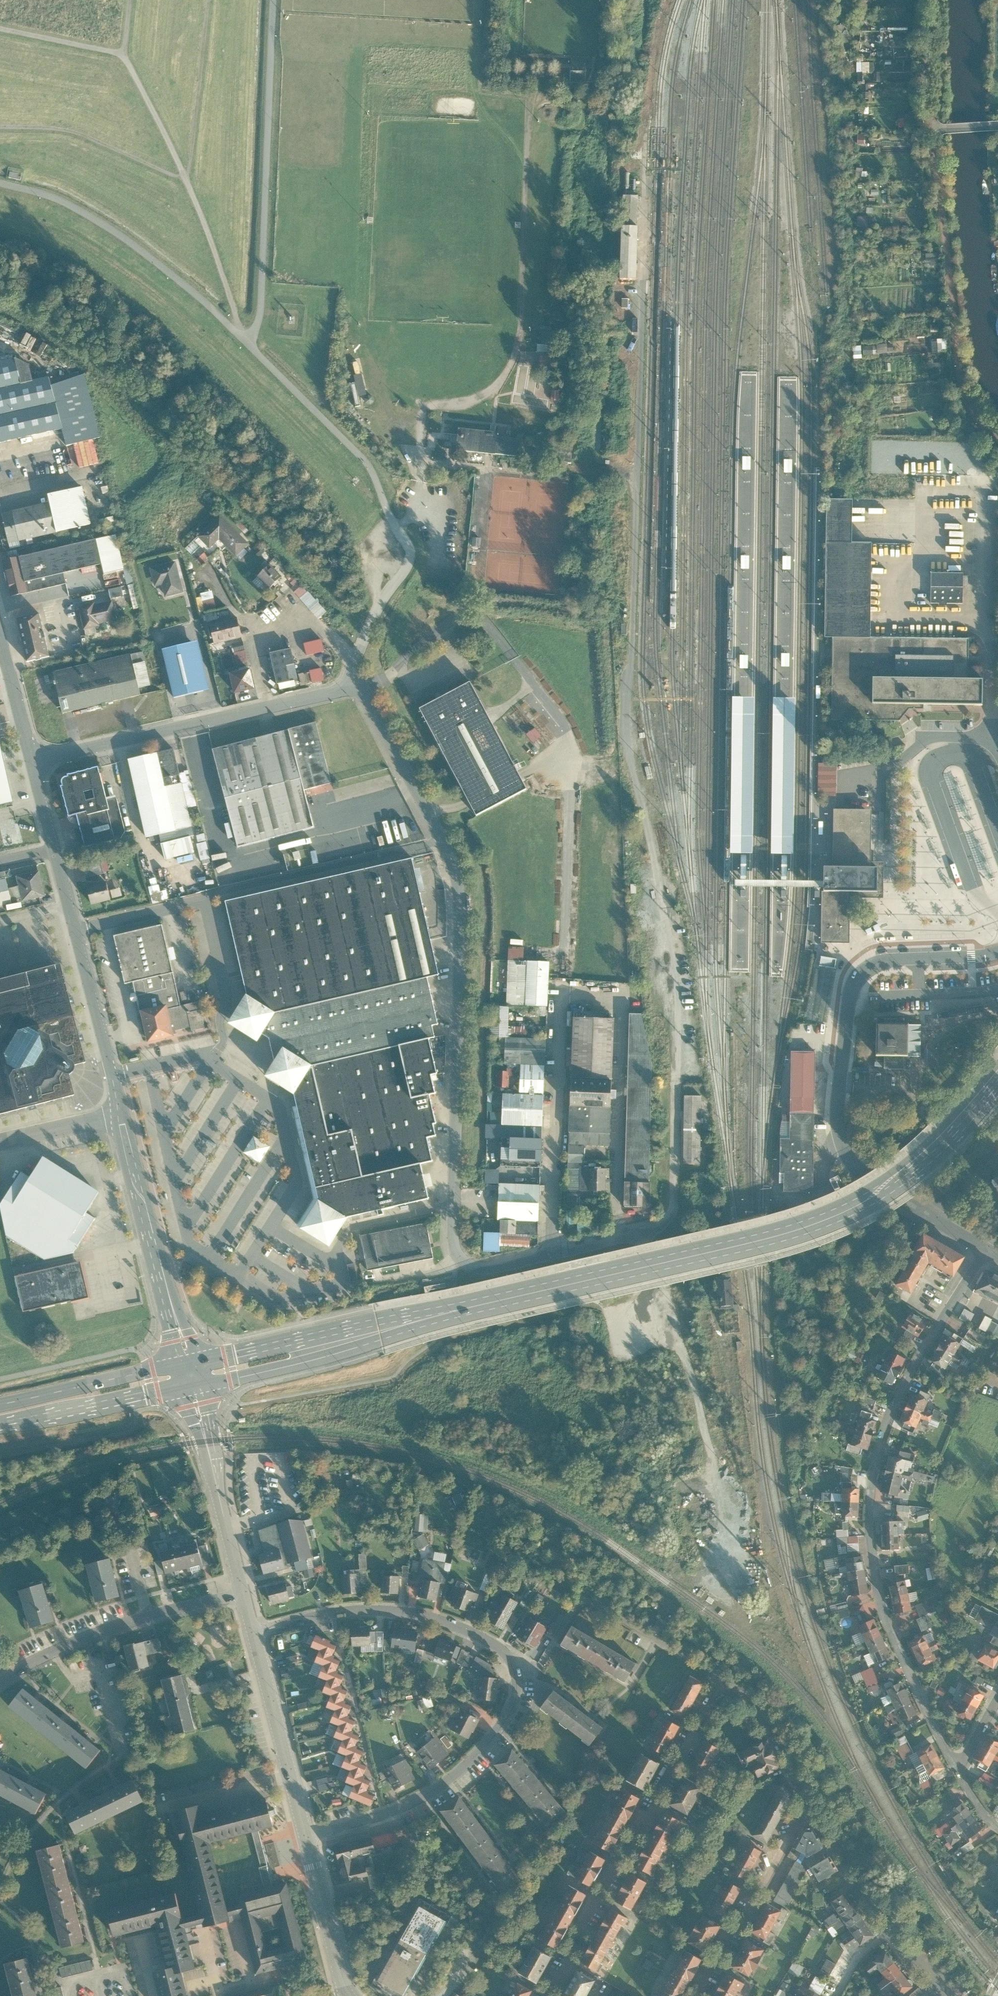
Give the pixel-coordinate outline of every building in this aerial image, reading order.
[(584,67),(569,67),(569,83),(584,83),(584,67)] [(635,279),(637,196),(621,195),(619,279),(635,279)] [(950,351),(949,339),(933,339),(934,352),(950,351)] [(855,345),(856,358),(864,357),(864,344),(855,345)] [(64,430),(69,447),(94,441),(103,438),(87,377),(51,387),(49,379),(34,382),(31,368),(16,360),(0,364),(0,445),(64,430)] [(369,393),(364,372),(351,375),(358,404),(361,403),(360,396),(369,393)] [(459,439),(458,452),(491,455),(521,458),(523,441),(509,439),(497,438),(498,435),(459,431),(459,439)] [(751,458),(743,458),(743,472),(751,472),(751,458)] [(793,461),(784,461),(784,475),(793,475),(793,461)] [(37,537),(95,524),(86,486),(48,495),(49,502),(3,513),(12,548),(38,542),(37,537)] [(852,545),(852,502),(827,501),(826,637),(832,637),(831,720),(900,720),(910,708),(924,708),(924,704),(985,705),(985,676),(969,676),(970,637),(872,635),(871,545),(852,545)] [(249,546),(220,516),(198,538),(210,551),(219,542),(236,559),(249,546)] [(115,536),(4,562),(9,581),(13,598),(66,585),(63,574),(98,565),(100,577),(123,572),(121,563),(115,536)] [(750,557),(741,557),(741,570),(750,570),(750,557)] [(792,558),(783,558),(783,571),(792,571),(792,558)] [(188,591),(179,560),(152,567),(157,586),(164,584),(167,597),(188,591)] [(282,579),(270,567),(257,579),(270,591),(282,579)] [(964,575),(932,574),(931,601),(964,601),(964,575)] [(321,618),(329,611),(303,584),(295,591),(321,618)] [(126,594),(123,586),(111,590),(114,598),(126,594)] [(215,591),(198,594),(201,609),(218,606),(215,591)] [(99,626),(117,621),(112,602),(95,606),(94,605),(78,608),(83,631),(99,628),(99,626)] [(23,639),(28,662),(53,656),(47,633),(43,614),(19,619),(23,639)] [(243,639),(238,619),(210,625),(215,645),(243,639)] [(200,640),(162,649),(174,698),(211,689),(200,640)] [(246,666),(251,665),(246,643),(236,645),(239,663),(245,662),(246,666)] [(271,657),(279,691),(302,685),(294,652),(271,657)] [(151,686),(143,653),(52,676),(62,717),(142,697),(140,689),(151,686)] [(790,655),(782,655),(782,668),(790,668),(790,655)] [(749,657),(740,657),(740,670),(749,670),(749,657)] [(231,674),(236,694),(256,690),(252,669),(231,674)] [(301,672),(303,684),(327,681),(325,669),(301,672)] [(471,682),(421,708),(470,800),(477,813),(527,787),(520,775),(490,718),(471,682)] [(753,771),(754,700),(733,700),(733,771),(732,856),(752,856),(753,771)] [(795,770),(796,700),(774,700),(772,771),(772,856),(794,856),(795,770)] [(214,748),(237,844),(314,825),(305,789),(331,782),(316,723),(214,748)] [(539,727),(529,733),(534,742),(544,736),(539,727)] [(14,803),(0,745),(0,806),(14,803)] [(129,759),(147,838),(192,827),(173,749),(129,759)] [(837,797),(837,764),(818,763),(818,797),(837,797)] [(75,814),(84,847),(121,838),(125,831),(115,794),(104,797),(97,768),(58,778),(68,816),(75,814)] [(958,778),(952,780),(969,825),(975,823),(958,778)] [(873,808),(834,808),(834,868),(823,868),(823,881),(823,883),(823,887),(823,888),(823,890),(823,896),(823,908),(823,941),(849,941),(849,908),(849,904),(853,900),(854,899),(884,899),(884,863),(872,863),(872,842),(873,808)] [(979,834),(973,836),(988,878),(994,875),(979,834)] [(287,871),(317,864),(313,845),(283,852),(287,871)] [(747,856),(741,856),(741,881),(741,883),(735,883),(735,886),(735,890),(741,890),(741,893),(741,899),(743,899),(746,899),(746,893),(746,890),(782,890),(782,894),(782,900),(787,900),(787,894),(787,890),(815,890),(815,894),(815,900),(820,900),(820,894),(820,890),(823,890),(823,888),(823,887),(823,883),(788,883),(788,881),(788,856),(781,856),(781,881),(781,883),(747,883),(747,881),(747,856)] [(100,860),(82,865),(86,878),(103,874),(100,860)] [(275,1013),(428,978),(439,975),(412,861),(225,904),(246,994),(227,1023),(257,1042),(262,1034),(275,1013)] [(16,875),(22,901),(45,896),(40,870),(16,875)] [(12,903),(6,880),(0,881),(0,906),(12,903)] [(106,881),(86,887),(91,905),(111,900),(106,881)] [(124,984),(133,982),(140,1015),(147,1042),(173,1037),(173,1035),(177,1034),(176,1031),(191,1027),(192,1031),(205,1028),(204,1022),(206,1021),(201,1002),(181,1007),(173,974),(161,924),(112,935),(124,984)] [(836,970),(837,961),(821,959),(820,968),(836,970)] [(549,1006),(550,962),(508,960),(506,1005),(549,1006)] [(67,1074),(69,1073),(71,1071),(72,1068),(72,1065),(84,1062),(58,963),(0,978),(0,1113),(72,1095),(67,1074)] [(805,1019),(828,1023),(837,973),(814,969),(805,1019)] [(264,1077),(279,1086),(290,1072),(430,1039),(435,1038),(432,1025),(438,1024),(428,978),(275,1013),(262,1034),(270,1038),(275,1060),(264,1077)] [(508,1036),(509,1007),(492,1007),(491,1035),(508,1036)] [(589,1169),(607,1169),(607,1163),(585,1163),(586,1146),(611,1147),(617,1020),(611,1019),(612,1013),(575,1012),(567,1211),(570,1211),(570,1225),(578,1225),(578,1229),(592,1229),(592,1223),(578,1223),(578,1193),(589,1193),(589,1169)] [(640,1014),(629,1013),(624,1205),(649,1206),(649,1183),(647,1183),(651,1062),(640,1014)] [(884,1024),(876,1024),(876,1056),(884,1056),(903,1056),(907,1056),(907,1026),(907,1024),(904,1024),(884,1024)] [(909,1026),(907,1026),(907,1056),(909,1056),(920,1056),(920,1042),(920,1026),(915,1026),(914,1026),(913,1026),(912,1026),(911,1026),(910,1026),(909,1026)] [(197,1039),(198,1046),(209,1044),(208,1037),(197,1039)] [(546,1064),(547,1039),(507,1037),(506,1062),(546,1064)] [(439,1078),(430,1039),(290,1072),(279,1086),(297,1099),(319,1093),(330,1140),(353,1134),(364,1181),(420,1166),(433,1163),(428,1140),(436,1138),(433,1126),(438,1125),(432,1099),(438,1098),(433,1080),(439,1078)] [(790,1051),(790,1112),(813,1113),(813,1051),(790,1051)] [(884,1066),(884,1056),(876,1056),(876,1059),(876,1066),(884,1066)] [(903,1056),(884,1056),(884,1066),(884,1068),(903,1068),(903,1059),(903,1056)] [(521,1094),(544,1095),(545,1066),(521,1065),(521,1094)] [(498,1072),(497,1088),(509,1087),(509,1076),(516,1076),(517,1069),(508,1069),(508,1072),(498,1072)] [(308,1145),(330,1140),(319,1093),(297,1099),(308,1145)] [(503,1126),(543,1127),(545,1097),(505,1095),(503,1126)] [(702,1130),(702,1096),(683,1096),(683,1130),(702,1130)] [(790,1112),(789,1112),(788,1139),(779,1139),(779,1172),(785,1172),(785,1192),(812,1193),(813,1113),(790,1112)] [(513,1138),(543,1139),(543,1128),(513,1127),(513,1138)] [(702,1164),(702,1130),(683,1130),(683,1164),(702,1164)] [(353,1134),(330,1140),(308,1145),(318,1193),(364,1181),(353,1134)] [(270,1146),(254,1137),(244,1153),(259,1163),(270,1146)] [(542,1162),(543,1139),(513,1138),(512,1161),(542,1162)] [(88,1217),(101,1194),(46,1157),(34,1178),(24,1172),(5,1206),(12,1239),(48,1260),(82,1252),(97,1223),(88,1217)] [(364,1181),(318,1193),(321,1202),(303,1230),(334,1248),(350,1222),(431,1202),(420,1166),(364,1181)] [(611,1169),(607,1169),(589,1169),(589,1193),(611,1193),(611,1169)] [(500,1185),(500,1235),(531,1236),(540,1236),(540,1185),(500,1185)] [(427,1222),(361,1235),(368,1271),(434,1258),(432,1246),(427,1222)] [(531,1248),(531,1236),(500,1235),(485,1235),(485,1252),(501,1254),(501,1247),(531,1248)] [(896,1288),(912,1297),(930,1267),(955,1282),(966,1261),(925,1237),(896,1288)] [(81,1258),(16,1272),(24,1310),(72,1300),(89,1297),(81,1258)] [(355,1264),(348,1265),(351,1282),(359,1281),(355,1264)] [(988,1273),(977,1294),(997,1305),(997,1278),(988,1273)] [(974,1315),(965,1310),(960,1319),(969,1324),(974,1315)] [(928,1326),(911,1315),(902,1329),(919,1340),(928,1326)] [(985,1319),(980,1329),(997,1338),(997,1326),(985,1319)] [(985,1340),(974,1333),(970,1339),(982,1346),(985,1340)] [(952,1340),(961,1346),(964,1341),(955,1335),(952,1340)] [(956,1355),(961,1346),(952,1340),(946,1336),(938,1349),(961,1363),(964,1359),(956,1355)] [(930,1361),(934,1364),(945,1371),(951,1362),(959,1367),(961,1363),(938,1349),(930,1361)] [(891,1352),(883,1365),(899,1373),(906,1361),(891,1352)] [(987,1364),(979,1359),(976,1363),(984,1368),(987,1364)] [(983,1368),(973,1362),(970,1367),(980,1373),(983,1368)] [(945,1371),(934,1364),(931,1369),(941,1377),(945,1371)] [(883,1365),(877,1377),(892,1386),(899,1373),(883,1365)] [(920,1392),(918,1397),(929,1401),(931,1396),(920,1392)] [(918,1397),(912,1394),(906,1408),(931,1419),(940,1423),(944,1415),(935,1411),(934,1413),(928,1411),(927,1413),(924,1412),(929,1401),(918,1397)] [(876,1399),(865,1396),(864,1402),(874,1405),(876,1399)] [(931,1419),(906,1408),(900,1422),(905,1425),(917,1429),(921,1419),(930,1423),(931,1419)] [(846,1422),(845,1426),(871,1433),(876,1419),(859,1414),(856,1424),(846,1422)] [(917,1429),(905,1425),(903,1430),(914,1435),(917,1429)] [(862,1447),(867,1448),(871,1433),(845,1426),(844,1430),(853,1433),(850,1443),(862,1447)] [(862,1447),(850,1443),(848,1450),(860,1454),(862,1447)] [(900,1449),(898,1456),(906,1458),(913,1460),(915,1453),(900,1449)] [(898,1456),(889,1454),(885,1471),(902,1475),(906,1458),(898,1456)] [(935,1475),(915,1470),(913,1477),(934,1482),(935,1475)] [(902,1475),(885,1471),(881,1488),(898,1492),(902,1475)] [(830,1501),(834,1501),(858,1502),(858,1489),(842,1489),(842,1491),(830,1491),(830,1501)] [(841,1514),(841,1515),(857,1516),(858,1502),(834,1501),(834,1514),(841,1514)] [(417,1531),(428,1531),(428,1513),(417,1513),(417,1531)] [(303,1519),(258,1529),(263,1552),(258,1553),(263,1573),(288,1567),(287,1563),(311,1557),(303,1519)] [(881,1520),(881,1535),(897,1534),(897,1520),(881,1520)] [(421,1550),(431,1543),(425,1533),(414,1540),(421,1550)] [(881,1535),(882,1550),(898,1549),(897,1534),(881,1535)] [(847,1536),(837,1536),(837,1543),(840,1543),(841,1553),(847,1552),(846,1543),(848,1543),(847,1536)] [(193,1544),(185,1546),(190,1565),(192,1571),(200,1569),(199,1563),(202,1562),(198,1547),(196,1539),(192,1540),(193,1544)] [(181,1547),(173,1549),(178,1568),(186,1566),(190,1565),(185,1546),(184,1542),(180,1543),(181,1547)] [(932,1542),(923,1544),(924,1552),(933,1550),(932,1542)] [(169,1550),(161,1552),(166,1571),(175,1569),(178,1568),(173,1549),(172,1545),(168,1546),(169,1550)] [(367,1568),(366,1552),(359,1553),(360,1568),(367,1568)] [(836,1567),(846,1565),(847,1571),(864,1569),(862,1556),(845,1558),(844,1555),(835,1557),(836,1567)] [(445,1561),(424,1558),(419,1578),(422,1579),(418,1596),(437,1601),(441,1581),(443,1570),(445,1561)] [(110,1559),(87,1565),(97,1601),(120,1595),(110,1559)] [(411,1578),(417,1580),(422,1561),(415,1560),(411,1578)] [(908,1563),(894,1565),(896,1574),(909,1572),(908,1563)] [(936,1566),(926,1568),(928,1579),(938,1577),(936,1566)] [(864,1569),(847,1571),(851,1595),(868,1593),(864,1569)] [(381,1592),(399,1593),(400,1576),(395,1575),(395,1570),(384,1570),(384,1575),(382,1575),(381,1592)] [(450,1571),(443,1570),(441,1581),(447,1583),(450,1571)] [(360,1572),(341,1573),(342,1593),(361,1592),(360,1572)] [(888,1582),(891,1598),(907,1594),(904,1579),(888,1582)] [(290,1582),(268,1587),(272,1603),(289,1599),(289,1597),(294,1596),(290,1582)] [(43,1583),(21,1590),(32,1627),(54,1620),(43,1583)] [(459,1586),(452,1605),(468,1611),(470,1603),(474,1605),(478,1593),(459,1586)] [(503,1594),(488,1620),(503,1628),(518,1603),(503,1594)] [(891,1598),(895,1613),(911,1609),(907,1594),(891,1598)] [(847,1600),(836,1603),(837,1609),(849,1607),(847,1600)] [(926,1600),(915,1605),(920,1616),(931,1611),(926,1600)] [(862,1604),(848,1608),(850,1616),(864,1612),(862,1604)] [(519,1617),(524,1607),(519,1605),(514,1614),(519,1617)] [(997,1637),(997,1614),(981,1605),(975,1618),(993,1628),(990,1633),(994,1635),(997,1637)] [(947,1621),(954,1613),(948,1608),(941,1616),(947,1621)] [(927,1614),(917,1619),(922,1631),(933,1626),(927,1614)] [(529,1616),(518,1637),(535,1647),(547,1626),(529,1616)] [(858,1624),(865,1641),(881,1634),(874,1618),(858,1624)] [(553,1638),(560,1625),(554,1621),(546,1635),(553,1638)] [(557,1644),(591,1663),(602,1645),(568,1625),(557,1644)] [(370,1626),(351,1627),(352,1645),(371,1644),(370,1642),(376,1642),(376,1631),(370,1631),(370,1626)] [(418,1632),(394,1629),(391,1647),(415,1650),(418,1632)] [(907,1641),(913,1653),(936,1643),(934,1639),(927,1642),(923,1633),(907,1641)] [(881,1634),(865,1641),(875,1663),(890,1656),(881,1634)] [(316,1637),(312,1647),(321,1650),(320,1651),(332,1656),(336,1645),(328,1642),(329,1640),(317,1635),(316,1637)] [(456,1645),(440,1639),(434,1654),(451,1660),(456,1645)] [(149,1666),(142,1641),(122,1646),(129,1670),(149,1666)] [(913,1653),(919,1667),(935,1659),(931,1651),(938,1647),(936,1643),(913,1653)] [(950,1643),(946,1648),(952,1653),(956,1648),(950,1643)] [(997,1659),(997,1650),(986,1643),(984,1647),(976,1643),(968,1657),(977,1662),(979,1659),(994,1667),(997,1659)] [(626,1682),(636,1664),(602,1645),(591,1663),(626,1682)] [(114,1648),(102,1651),(105,1663),(117,1659),(114,1648)] [(457,1662),(462,1665),(469,1653),(469,1652),(462,1648),(457,1662)] [(320,1651),(316,1661),(325,1665),(324,1667),(336,1671),(340,1660),(332,1656),(320,1651)] [(468,1670),(476,1657),(469,1653),(462,1665),(461,1666),(468,1670)] [(477,1697),(496,1700),(498,1678),(496,1677),(491,1664),(476,1656),(476,1657),(468,1670),(475,1673),(474,1678),(479,1679),(477,1697)] [(324,1667),(320,1676),(329,1680),(328,1682),(339,1686),(344,1675),(336,1671),(324,1667)] [(872,1667),(861,1672),(863,1678),(874,1673),(872,1667)] [(874,1673),(863,1678),(867,1686),(878,1681),(874,1673)] [(180,1674),(160,1679),(169,1715),(163,1717),(169,1736),(193,1730),(180,1674)] [(693,1700),(703,1683),(688,1674),(679,1691),(693,1700)] [(881,1697),(885,1706),(908,1695),(902,1681),(886,1688),(889,1693),(881,1697)] [(328,1682),(325,1691),(333,1694),(344,1699),(348,1690),(339,1686),(328,1682)] [(953,1694),(955,1695),(978,1707),(984,1695),(959,1682),(953,1694)] [(24,1687),(9,1706),(35,1726),(50,1708),(24,1687)] [(946,1690),(940,1687),(937,1692),(943,1695),(946,1690)] [(541,1707),(565,1725),(578,1709),(554,1691),(541,1707)] [(683,1717),(693,1700),(679,1691),(669,1709),(683,1717)] [(332,1697),(328,1707),(336,1710),(335,1712),(347,1717),(352,1705),(343,1701),(344,1699),(333,1694),(332,1697)] [(916,1714),(908,1695),(885,1706),(888,1714),(896,1710),(901,1721),(916,1714)] [(943,1706),(971,1719),(978,1707),(955,1695),(953,1698),(947,1699),(943,1706)] [(50,1708),(35,1726),(61,1747),(76,1728),(50,1708)] [(590,1744),(603,1728),(578,1709),(565,1725),(590,1744)] [(453,1729),(469,1737),(479,1719),(463,1710),(453,1729)] [(335,1712),(331,1721),(340,1725),(339,1727),(351,1732),(355,1720),(347,1717),(335,1712)] [(655,1731),(671,1739),(678,1725),(663,1717),(655,1731)] [(339,1727),(335,1736),(343,1740),(343,1741),(354,1746),(359,1735),(351,1732),(339,1727)] [(899,1727),(889,1731),(892,1738),(902,1734),(899,1727)] [(76,1728),(61,1747),(87,1767),(99,1753),(102,1749),(76,1728)] [(671,1739),(655,1731),(648,1745),(663,1753),(671,1739)] [(997,1748),(997,1741),(986,1735),(973,1758),(988,1766),(997,1748)] [(782,1767),(765,1737),(737,1749),(746,1766),(755,1763),(761,1775),(782,1767)] [(415,1751),(430,1769),(447,1756),(433,1738),(415,1751)] [(343,1741),(338,1752),(347,1755),(346,1757),(358,1762),(363,1750),(354,1746),(343,1741)] [(703,1741),(695,1755),(711,1763),(718,1749),(703,1741)] [(907,1741),(896,1747),(902,1759),(914,1753),(907,1741)] [(917,1751),(923,1763),(938,1755),(932,1743),(917,1751)] [(538,1780),(512,1750),(493,1766),(519,1796),(538,1780)] [(644,1789),(659,1763),(643,1754),(629,1781),(644,1789)] [(695,1755),(687,1770),(703,1778),(711,1763),(695,1755)] [(938,1755),(923,1763),(929,1775),(944,1767),(938,1755)] [(346,1757),(342,1767),(351,1770),(350,1772),(362,1777),(366,1765),(358,1762),(346,1757)] [(384,1768),(394,1790),(415,1780),(405,1758),(384,1768)] [(6,1797),(17,1777),(0,1768),(0,1794),(6,1797)] [(350,1772),(346,1782),(354,1785),(353,1787),(365,1792),(370,1780),(362,1777),(350,1772)] [(994,1779),(984,1773),(981,1778),(991,1784),(994,1779)] [(320,1790),(332,1787),(329,1776),(318,1779),(320,1790)] [(772,1798),(787,1806),(794,1792),(785,1776),(771,1784),(775,1792),(772,1798)] [(48,1793),(17,1777),(6,1797),(37,1814),(48,1793)] [(931,1778),(919,1783),(922,1789),(934,1783),(931,1778)] [(107,1817),(142,1800),(133,1780),(98,1798),(107,1817)] [(565,1811),(538,1780),(519,1796),(546,1827),(565,1811)] [(683,1782),(669,1806),(683,1814),(697,1789),(683,1782)] [(353,1787),(349,1797),(370,1805),(374,1795),(365,1792),(353,1787)] [(629,1815),(639,1797),(621,1788),(612,1806),(629,1815)] [(483,1829),(459,1797),(439,1812),(463,1844),(483,1829)] [(73,1834),(107,1817),(98,1798),(64,1815),(73,1834)] [(777,1825),(787,1806),(772,1798),(762,1817),(777,1825)] [(265,1889),(238,1896),(240,1905),(227,1908),(209,1841),(252,1830),(258,1829),(273,1825),(267,1800),(203,1816),(200,1804),(176,1810),(202,1915),(183,1919),(176,1893),(108,1910),(114,1934),(157,1923),(168,1967),(155,1971),(161,1995),(188,1995),(181,1971),(195,1968),(187,1934),(194,1932),(193,1930),(198,1928),(196,1924),(204,1922),(205,1926),(229,1919),(228,1914),(241,1911),(257,1972),(306,1960),(286,1883),(273,1887),(265,1889)] [(949,1812),(957,1823),(971,1813),(963,1802),(949,1812)] [(620,1833),(629,1815),(612,1806),(602,1824),(620,1833)] [(664,1813),(654,1831),(668,1839),(678,1822),(664,1813)] [(971,1813),(957,1823),(942,1834),(951,1846),(961,1838),(956,1831),(958,1829),(960,1832),(963,1830),(968,1838),(982,1827),(971,1813)] [(767,1844),(777,1825),(762,1817),(752,1836),(767,1844)] [(610,1851),(620,1833),(602,1824),(593,1841),(610,1851)] [(813,1828),(802,1828),(787,1856),(795,1860),(800,1852),(803,1854),(805,1858),(824,1846),(813,1828)] [(267,1864),(258,1829),(252,1830),(261,1866),(259,1867),(265,1889),(273,1887),(267,1864)] [(506,1860),(483,1829),(463,1844),(486,1875),(506,1860)] [(400,1830),(372,1837),(374,1849),(403,1842),(400,1830)] [(654,1831),(643,1849),(658,1857),(668,1839),(654,1831)] [(374,1849),(372,1837),(334,1846),(339,1863),(351,1860),(351,1858),(375,1852),(374,1849)] [(970,1842),(951,1855),(955,1860),(973,1847),(970,1842)] [(753,1865),(761,1851),(746,1843),(738,1857),(753,1865)] [(42,1883),(68,1876),(59,1844),(33,1851),(42,1883)] [(643,1849),(633,1867),(648,1875),(658,1857),(643,1849)] [(598,1873),(605,1859),(589,1851),(582,1865),(598,1873)] [(745,1880),(753,1865),(738,1857),(730,1872),(745,1880)] [(827,1857),(809,1868),(818,1882),(836,1871),(827,1857)] [(351,1860),(339,1863),(343,1882),(368,1876),(366,1867),(354,1870),(351,1860)] [(506,1860),(486,1875),(500,1893),(520,1878),(506,1860)] [(795,1860),(772,1900),(786,1908),(808,1868),(795,1860)] [(986,1871),(991,1874),(997,1865),(991,1861),(986,1871)] [(591,1887),(598,1873),(582,1865),(575,1879),(591,1887)] [(636,1896),(644,1883),(631,1874),(622,1888),(636,1896)] [(42,1883),(50,1915),(76,1908),(68,1876),(42,1883)] [(732,1902),(741,1888),(726,1879),(717,1894),(732,1902)] [(575,1912),(585,1894),(568,1884),(557,1902),(575,1912)] [(628,1910),(636,1896),(622,1888),(614,1902),(628,1910)] [(830,1928),(832,1926),(855,1909),(844,1893),(830,1903),(839,1916),(837,1918),(834,1913),(824,1920),(830,1928)] [(724,1917),(732,1902),(717,1894),(709,1908),(724,1917)] [(565,1931),(575,1912),(557,1902),(547,1920),(565,1931)] [(766,1902),(758,1917),(772,1925),(780,1910),(766,1902)] [(997,1906),(991,1903),(989,1908),(995,1911),(997,1906)] [(418,1906),(376,1981),(403,1995),(406,1995),(447,1922),(418,1906)] [(85,1941),(76,1908),(50,1915),(59,1948),(85,1941)] [(844,1924),(849,1930),(863,1920),(855,1909),(832,1926),(835,1930),(844,1924)] [(616,1937),(626,1920),(610,1910),(599,1927),(616,1937)] [(687,1941),(704,1951),(718,1927),(702,1917),(687,1941)] [(772,1925),(758,1917),(750,1931),(765,1939),(772,1925)] [(554,1949),(565,1931),(547,1920),(536,1939),(554,1949)] [(860,1946),(874,1936),(863,1920),(849,1930),(852,1935),(842,1941),(849,1952),(859,1945),(860,1946)] [(605,1954),(616,1937),(599,1927),(589,1945),(605,1954)] [(763,1948),(746,1940),(731,1969),(748,1978),(751,1973),(752,1973),(761,1956),(760,1955),(763,1948)] [(595,1972),(605,1954),(589,1945),(579,1962),(595,1972)] [(536,1982),(550,1956),(532,1946),(518,1972),(536,1982)] [(692,1978),(702,1960),(685,1951),(675,1969),(692,1978)] [(877,1969),(881,1973),(894,1963),(885,1952),(864,1968),(870,1975),(877,1969)] [(27,1957),(0,1964),(0,1965),(8,1995),(11,1995),(36,1989),(27,1957)] [(90,1960),(59,1969),(61,1978),(93,1970),(90,1960)] [(833,1965),(826,1961),(820,1973),(827,1976),(833,1965)] [(881,1990),(902,1973),(894,1963),(881,1973),(885,1979),(877,1984),(881,1990)] [(682,1995),(692,1978),(675,1969),(666,1987),(682,1995)] [(594,1980),(576,1971),(562,1995),(563,1995),(586,1995),(594,1980)] [(881,1990),(885,1995),(886,1995),(892,1991),(897,1995),(901,1995),(913,1987),(902,1973),(881,1990)] [(744,1983),(726,1974),(716,1992),(723,1995),(737,1995),(744,1983)] [(817,1976),(811,1987),(824,1993),(829,1982),(817,1976)] [(531,1990),(516,1982),(509,1995),(528,1995),(531,1990)] [(230,1995),(278,1995),(275,1984),(230,1995)] [(60,1985),(51,1987),(53,1995),(63,1995),(60,1985)] [(682,1995),(666,1987),(661,1995),(682,1995)] [(801,1987),(798,1994),(802,1995),(819,1995),(801,1987)] [(918,1987),(910,1994),(912,1995),(925,1995),(918,1987)]
